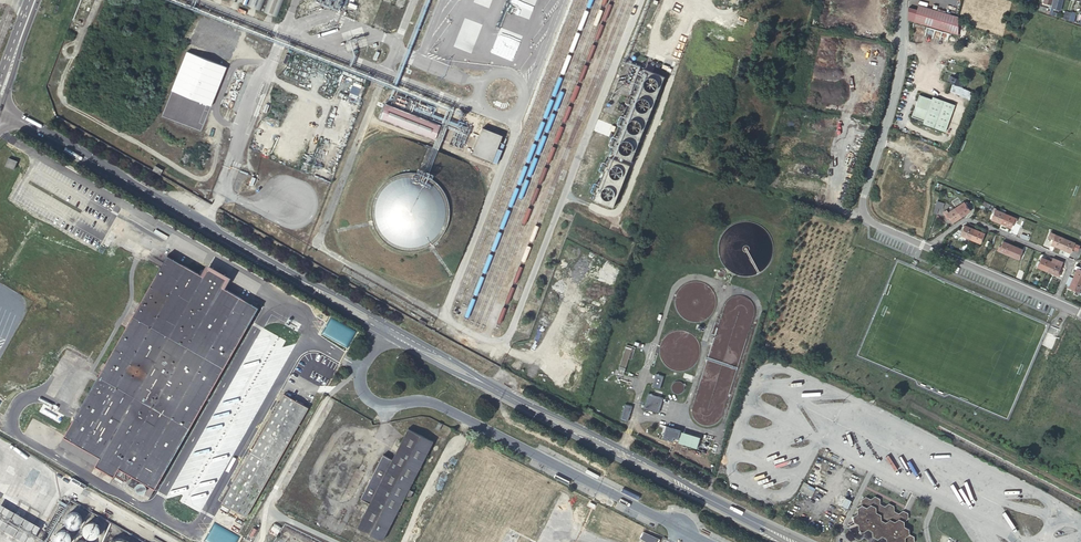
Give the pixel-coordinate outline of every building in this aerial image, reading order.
[(260,15),(265,0),(251,0),(247,10),(260,15)] [(276,20),(283,0),(269,0),(263,16),(276,20)] [(491,53),(503,57),(504,57),(508,59),(515,58),(528,22),(536,22),(531,20),(531,17),(528,16),(529,13),(527,13),(522,11),(522,4),(523,2),(519,2),(519,0),(518,0),(512,18),(512,20),(520,23),(507,23),(508,30),(501,27),(491,52),(491,53)] [(1063,0),(1053,0),(1052,5),(1050,11),(1049,14),(1055,16),(1056,13),(1052,12),(1053,8),(1060,10),(1063,0)] [(348,9),(364,14),(365,11),(349,5),(348,9)] [(917,10),(909,7),(908,20),(914,22),(936,28),(953,33),(958,34),(958,22),(958,17),(919,5),(917,10)] [(1062,18),(1069,21),(1070,17),(1071,13),(1065,11),(1064,15),(1062,18)] [(193,42),(199,44),(204,30),(196,27),(192,40),(194,41),(193,42)] [(470,47),(473,47),(473,43),(475,42),(473,40),(472,41),(466,41),(470,46),(463,46),(463,50),(460,46),(459,47),(456,47),(455,51),(459,51),(458,56),(454,51),(454,59),(456,57),(463,57),(465,60),(465,58),(468,56),(468,63),(475,64),(472,61),(475,59),(469,51),(465,51),(465,46),(468,49),(470,47)] [(611,153),(635,162),(668,79),(644,69),(611,153)] [(952,79),(950,83),(961,87),(963,83),(958,81),(952,79)] [(924,121),(923,124),(945,132),(955,105),(933,97),(932,99),(920,95),(912,117),(924,121)] [(381,120),(436,142),(442,127),(387,104),(381,120)] [(451,146),(464,152),(469,139),(456,133),(451,146)] [(474,157),(493,165),(501,146),(482,138),(474,157)] [(6,165),(15,169),(18,161),(9,157),(6,165)] [(592,200),(617,209),(633,168),(609,159),(592,200)] [(155,165),(152,171),(160,175),(163,170),(155,165)] [(447,217),(447,214),(447,211),(446,207),(446,204),(445,201),(443,198),(442,196),(440,193),(438,190),(435,188),(432,186),(430,184),(427,183),(424,182),(421,181),(416,180),(410,180),(407,180),(403,181),(401,182),(397,183),(394,185),(392,187),(388,190),(385,194),(382,198),(381,201),(380,204),(379,207),(378,210),(378,214),(378,217),(379,220),(379,223),(380,226),(382,229),(382,231),(384,234),(387,237),(388,238),(391,241),(393,242),(396,244),(399,246),(402,247),(405,248),(410,248),(414,248),(416,248),(419,248),(422,247),(425,246),(429,245),(432,243),(434,241),(436,239),(438,237),(441,234),(443,230),(444,228),(445,224),(446,221),(447,217)] [(935,207),(933,213),(935,214),(936,214),(938,208),(942,209),(944,203),(937,200),(935,207)] [(955,208),(961,217),(970,211),(964,202),(955,208)] [(952,223),(961,217),(955,208),(948,213),(946,210),(943,213),(947,218),(948,217),(952,223)] [(991,219),(1000,223),(1005,214),(995,210),(996,209),(994,208),(993,211),(994,211),(991,219)] [(1005,214),(1000,223),(1011,228),(1013,222),(1015,222),(1016,218),(1005,214)] [(960,235),(970,239),(974,229),(968,227),(964,225),(960,235)] [(974,229),(970,239),(980,243),(984,233),(974,229)] [(1060,249),(1065,239),(1055,234),(1056,232),(1050,229),(1047,237),(1051,239),(1053,235),(1054,236),(1051,245),(1060,249)] [(1074,243),(1065,239),(1060,249),(1070,253),(1074,243)] [(997,250),(1008,255),(1012,245),(1002,241),(1000,247),(998,247),(997,250)] [(1012,245),(1008,255),(1018,260),(1022,249),(1012,245)] [(145,494),(151,497),(259,307),(222,286),(227,278),(209,267),(204,276),(168,255),(65,436),(100,457),(96,465),(114,476),(116,474),(127,481),(131,474),(145,482),(142,487),(148,490),(145,494)] [(1037,267),(1047,271),(1051,261),(1041,257),(1037,267)] [(1062,262),(1053,258),(1051,261),(1047,271),(1058,276),(1060,272),(1058,272),(1061,266),(1062,262)] [(1080,281),(1080,270),(1077,268),(1076,269),(1073,278),(1080,281)] [(725,272),(724,271),(723,270),(722,269),(721,269),(719,270),(718,271),(718,272),(717,273),(718,274),(718,276),(719,277),(720,277),(722,277),(723,277),(724,277),(725,276),(726,274),(726,273),(725,272)] [(1080,286),(1080,281),(1073,278),(1069,287),(1069,288),(1075,291),(1074,294),(1077,295),(1079,292),(1080,286)] [(714,324),(708,344),(712,345),(693,407),(692,412),(693,415),(695,419),(696,421),(697,422),(699,423),(701,424),(704,425),(707,425),(710,425),(712,424),(716,422),(719,420),(721,417),(724,409),(755,315),(755,310),(755,307),(753,304),(751,301),(749,299),(746,297),(743,296),(740,295),(737,295),(735,296),(732,297),(729,299),(727,302),(725,305),(718,325),(714,324)] [(422,324),(429,327),(432,323),(425,319),(422,324)] [(636,347),(627,344),(618,373),(624,374),(628,358),(632,360),(636,347)] [(651,386),(659,389),(663,376),(655,373),(651,386)] [(684,389),(684,388),(684,387),(684,386),(683,385),(683,384),(682,383),(681,382),(680,382),(679,382),(678,381),(677,381),(676,382),(675,382),(674,382),(673,383),(672,384),(672,385),(671,386),(671,387),(671,388),(671,389),(671,390),(672,391),(672,392),(673,392),(674,393),(674,394),(675,394),(676,394),(677,394),(678,394),(679,394),(680,394),(681,393),(682,392),(683,392),(683,391),(684,390),(684,389)] [(643,408),(658,413),(663,398),(648,393),(643,408)] [(223,503),(247,516),(308,408),(284,394),(223,503)] [(620,420),(627,422),(632,407),(625,404),(620,420)] [(702,453),(707,455),(711,443),(701,440),(702,438),(665,426),(662,438),(702,451),(702,453)] [(358,527),(383,540),(406,496),(410,499),(414,491),(409,489),(434,442),(408,429),(393,459),(384,455),(361,498),(370,502),(358,527)] [(65,436),(60,445),(96,465),(100,457),(65,436)] [(840,504),(846,507),(850,499),(844,496),(840,504)] [(866,497),(861,500),(861,505),(857,508),(858,513),(853,516),(854,522),(849,525),(850,530),(854,532),(855,538),(859,540),(864,537),(868,540),(868,541),(915,541),(915,536),(910,534),(909,529),(905,526),(904,522),(908,518),(908,513),(903,511),(899,513),(894,511),(894,506),(889,503),(884,506),(880,504),(880,499),(875,496),(871,499),(866,497)] [(27,541),(31,541),(40,527),(0,503),(0,504),(0,526),(27,541)] [(82,521),(83,520),(82,517),(81,515),(80,514),(79,513),(78,512),(76,511),(75,511),(73,511),(71,512),(69,513),(68,513),(67,514),(66,516),(66,518),(66,519),(66,521),(66,523),(68,525),(69,526),(70,527),(72,528),(73,528),(75,528),(77,528),(79,527),(80,526),(81,525),(82,523),(82,521)] [(100,531),(100,529),(100,528),(100,526),(99,525),(98,523),(95,521),(93,521),(91,521),(88,522),(86,523),(85,525),(84,527),(83,530),(84,532),(85,534),(86,536),(88,537),(90,538),(92,538),(95,537),(98,536),(99,534),(100,533),(100,531)] [(73,539),(73,538),(73,537),(72,535),(71,534),(70,532),(68,530),(65,530),(63,530),(61,530),(60,531),(58,532),(57,534),(56,535),(56,537),(56,538),(56,540),(56,541),(72,541),(73,540),(73,539)] [(640,537),(649,541),(660,541),(660,539),(656,538),(643,531),(640,537)]
